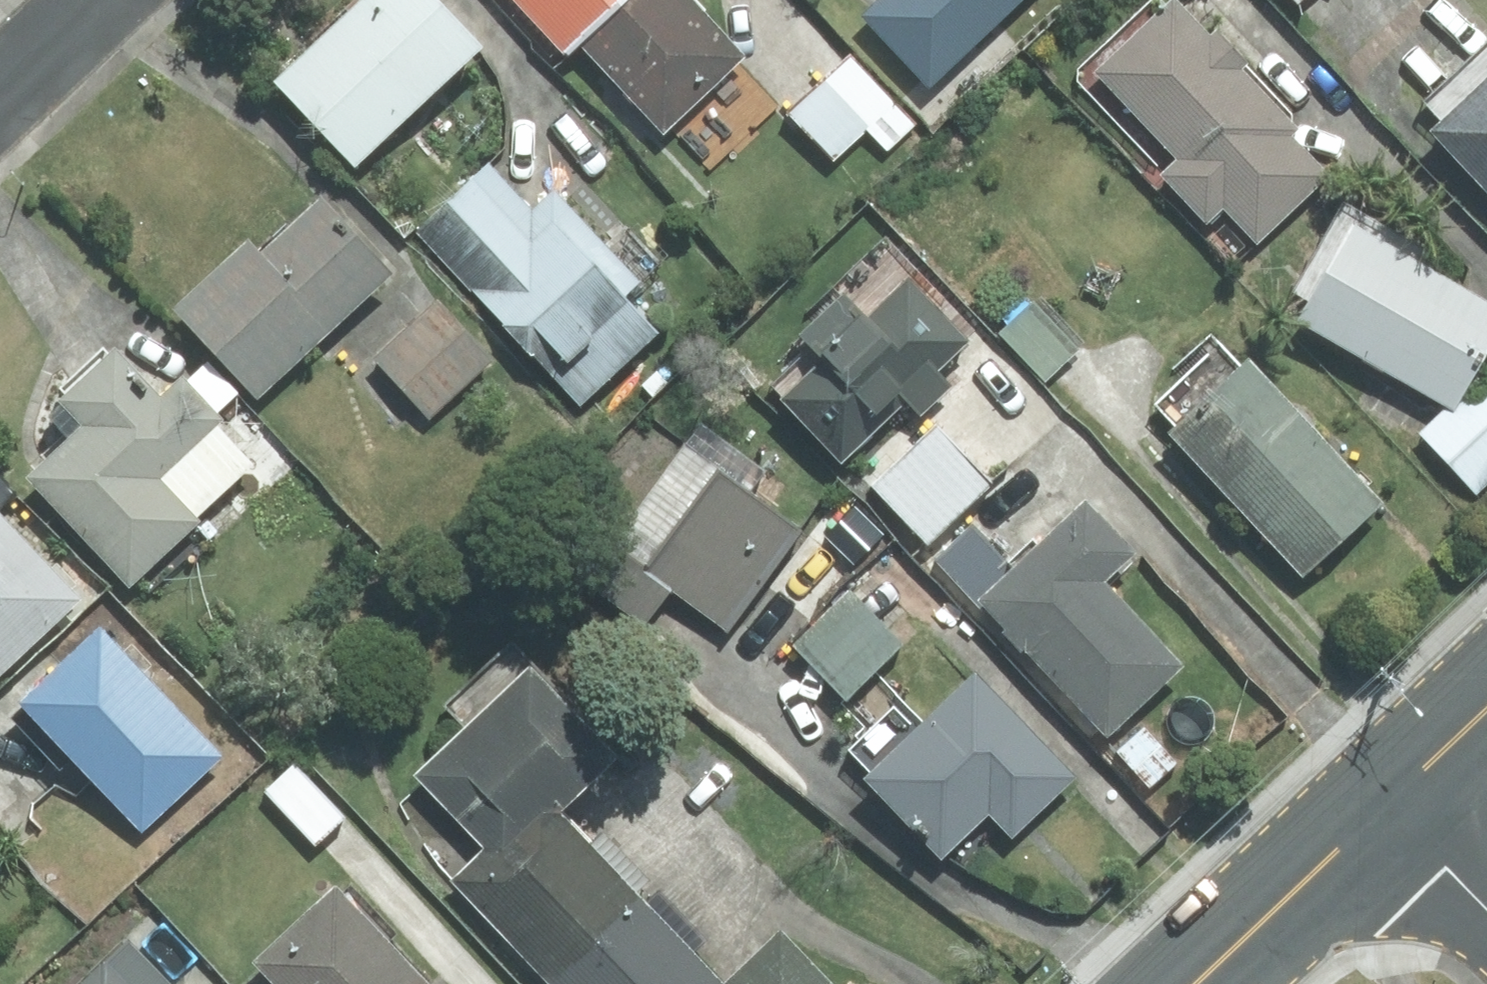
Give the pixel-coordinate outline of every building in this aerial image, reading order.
[(427,0),(358,0),(268,85),(352,174),(478,55),(427,0)] [(664,138),(749,58),(695,0),(535,0),(664,138)] [(860,17),(934,91),(1024,0),(877,0),(860,17)] [(1174,1),(1166,5),(1161,0),(1152,0),(1078,70),(1078,81),(1163,169),(1157,175),(1207,227),(1223,212),(1256,246),(1330,176),(1292,136),(1301,128),(1245,70),(1252,64),(1217,28),(1208,36),(1174,1)] [(1435,130),(1486,186),(1486,44),(1424,103),(1442,123),(1435,130)] [(916,126),(850,56),(788,114),(836,165),(868,134),(886,154),(916,126)] [(487,171),(417,236),(577,409),(658,335),(626,301),(644,284),(557,191),(529,216),(487,171)] [(258,403),(388,273),(312,197),(258,251),(246,239),(170,315),(258,403)] [(1486,349),(1486,303),(1416,265),(1426,247),(1344,203),(1295,293),(1312,303),(1301,320),(1449,406),(1453,408),(1459,399),(1486,349)] [(809,315),(815,322),(801,335),(816,351),(775,389),(842,461),(902,405),(918,422),(956,386),(940,369),(969,342),(881,248),(809,315)] [(493,360),(436,300),(372,361),(430,421),(493,360)] [(1079,349),(1034,303),(1001,333),(1046,380),(1079,349)] [(1167,432),(1303,576),(1379,504),(1249,367),(1243,372),(1209,337),(1174,370),(1182,379),(1155,405),(1175,425),(1167,432)] [(77,427),(21,480),(126,591),(197,523),(158,481),(218,424),(211,416),(236,392),(208,363),(184,386),(177,379),(154,400),(106,349),(52,400),(77,427)] [(1479,380),(1459,399),(1453,408),(1449,406),(1422,433),(1477,492),(1486,483),(1486,389),(1479,380)] [(993,482),(935,424),(868,489),(926,548),(993,482)] [(786,486),(701,425),(587,581),(646,624),(673,588),(728,628),(799,531),(768,510),(786,486)] [(974,528),(939,561),(1109,738),(1184,666),(1103,581),(1131,554),(1081,502),(1012,567),(974,528)] [(73,601),(0,525),(0,670),(73,601)] [(902,644),(848,591),(793,646),(846,699),(902,644)] [(138,834),(219,759),(95,628),(14,705),(138,834)] [(619,757),(530,664),(414,775),(484,848),(502,851),(543,811),(561,812),(619,757)] [(1072,778),(975,679),(915,732),(894,709),(854,749),(872,772),(866,778),(942,858),(988,812),(1012,833),(1072,778)] [(263,792),(314,845),(344,816),(293,763),(263,792)] [(549,983),(642,896),(561,812),(543,811),(502,851),(484,848),(450,880),(549,983)] [(331,889),(254,962),(275,983),(423,983),(331,889)] [(642,896),(549,983),(723,983),(723,982),(642,896)] [(780,928),(723,982),(723,983),(834,983),(780,928)] [(120,944),(79,983),(159,983),(120,944)]
